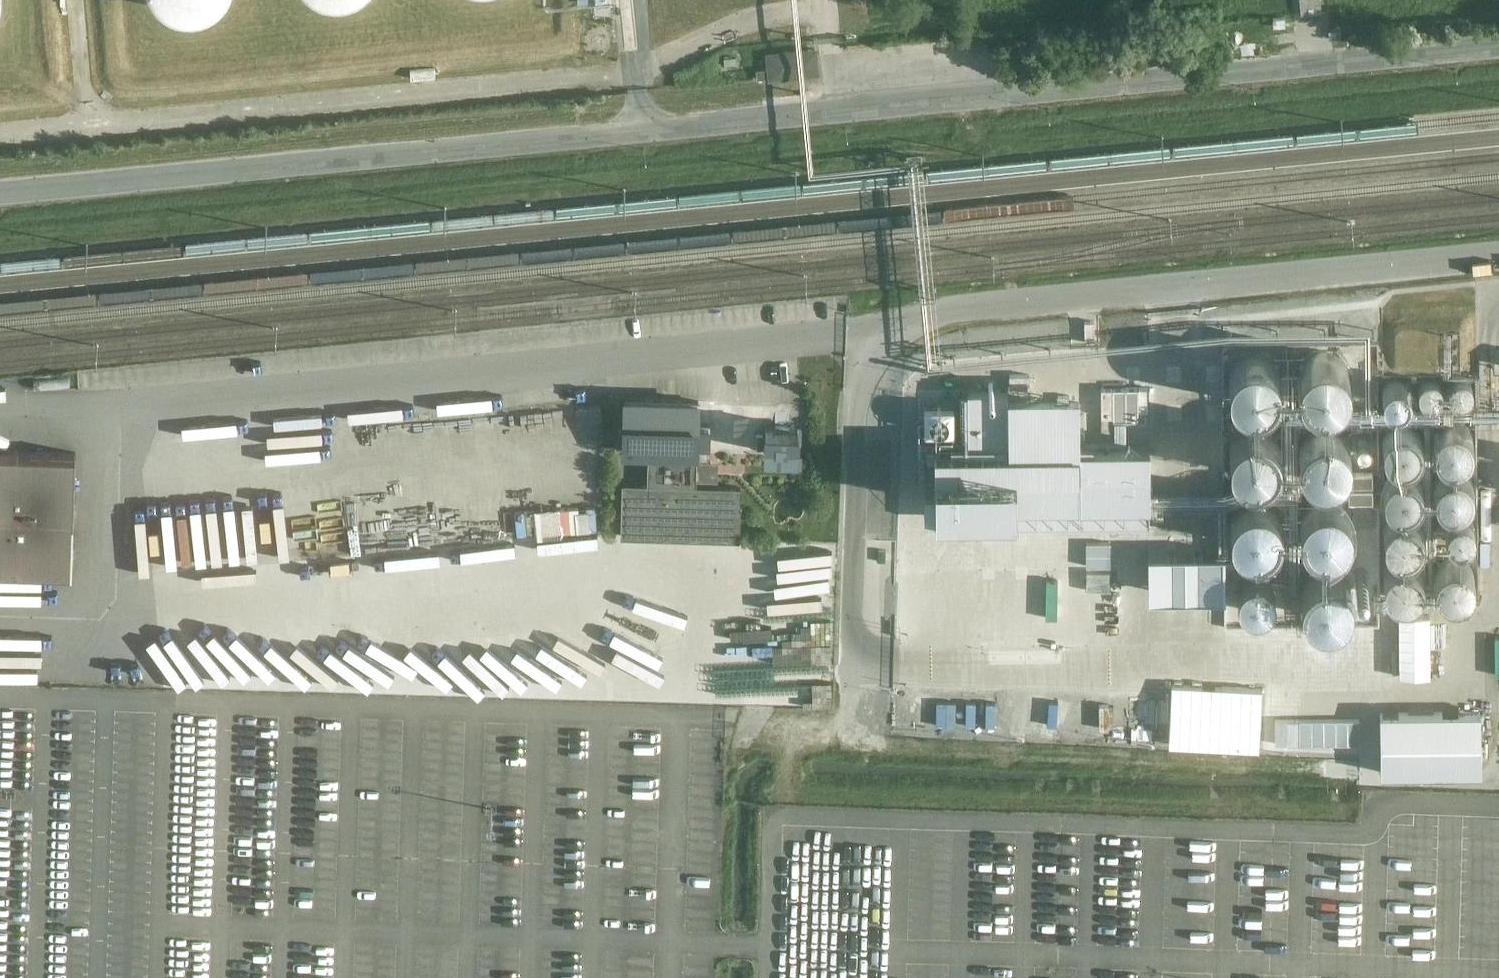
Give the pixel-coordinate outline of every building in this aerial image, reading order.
[(170,5),(183,11),(197,12),(210,9),(222,3),(224,0),(166,0),(170,5)] [(1304,11),(1324,9),(1323,0),(1303,0),(1304,11)] [(820,49),(767,53),(770,80),(823,76),(820,49)] [(1497,354),(1497,378),(1395,378),(1392,600),(1486,601),(1486,422),(1498,422),(1498,354),(1497,354)] [(699,402),(625,401),(623,454),(648,455),(647,487),(622,485),(621,540),(740,543),(743,488),(698,487),(698,482),(718,483),(719,462),(698,461),(699,402)] [(774,449),(827,450),(827,421),(774,420),(774,449)] [(0,459),(0,573),(79,573),(83,461),(0,459)] [(158,511),(163,565),(291,554),(290,544),(261,546),(258,505),(229,508),(229,505),(158,511)] [(784,554),(785,584),(833,584),(833,554),(784,554)] [(1428,661),(1427,638),(1397,638),(1398,662),(1428,661)] [(1484,766),(1484,706),(1387,707),(1388,767),(1484,766)]
